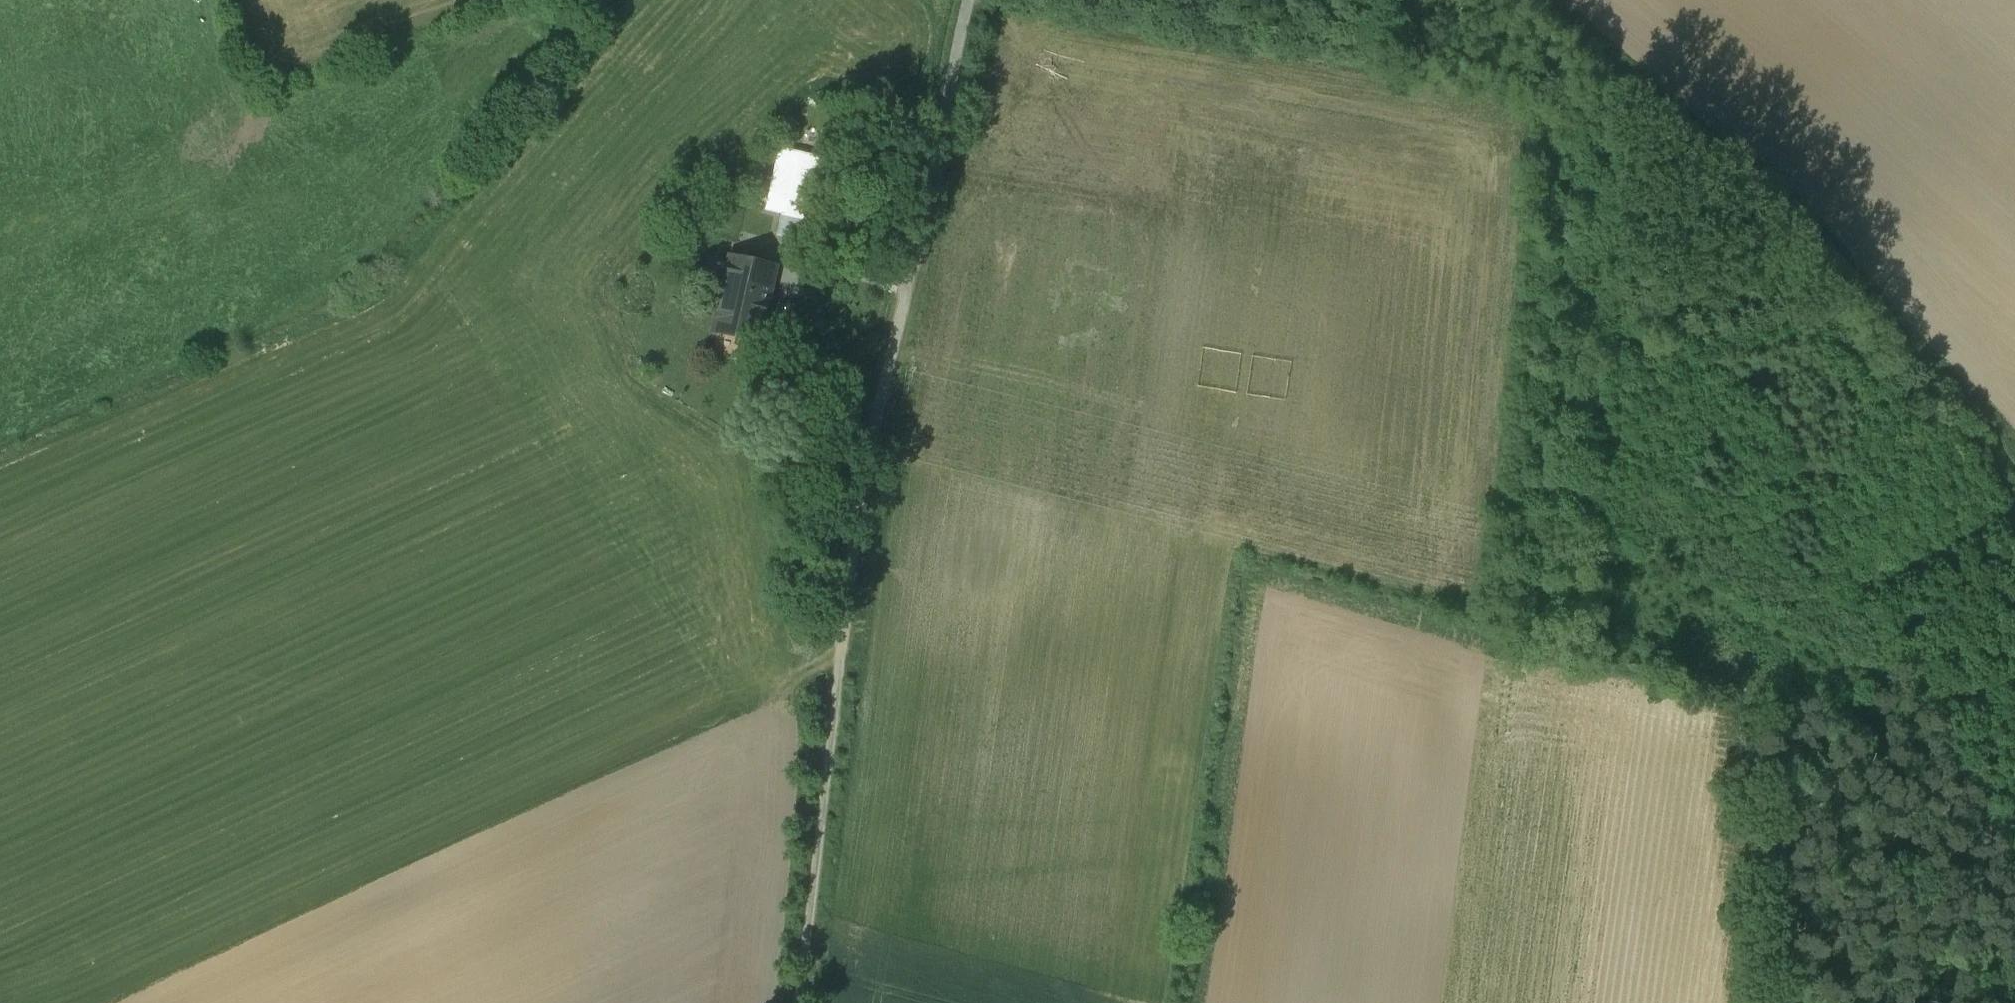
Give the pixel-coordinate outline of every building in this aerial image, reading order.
[(817,157),(780,148),(766,211),(782,214),(777,236),(803,242),(809,216),(822,158),(817,157)] [(818,218),(809,216),(803,242),(812,244),(818,218)] [(775,268),(731,257),(714,332),(759,342),(775,268)]
